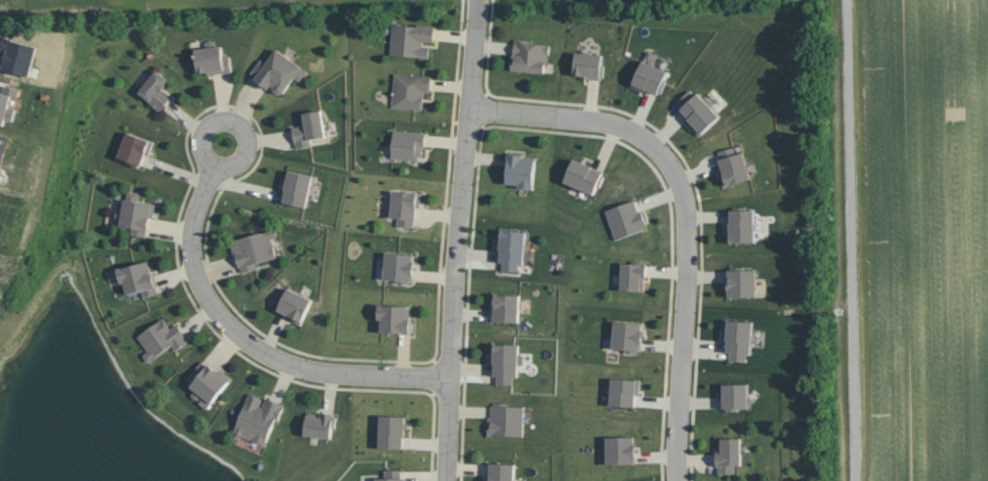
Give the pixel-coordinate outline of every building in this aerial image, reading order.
[(391,55),(429,57),(430,43),(434,44),(435,26),(392,23),(391,55)] [(196,48),(198,74),(232,71),(231,55),(224,56),(223,45),(216,46),(215,40),(206,41),(206,47),(196,48)] [(512,69),(546,73),(549,43),(515,40),(512,69)] [(261,58),(250,74),(282,96),(295,77),(302,82),(309,71),(277,49),(268,63),(261,58)] [(601,78),(602,54),(575,53),(574,77),(601,78)] [(667,71),(663,81),(666,82),(661,93),(658,92),(657,94),(646,89),(644,92),(630,86),(632,81),(633,82),(643,60),(667,71)] [(171,97),(162,110),(161,108),(160,109),(149,101),(150,100),(139,92),(158,69),(169,78),(165,84),(166,85),(163,90),(171,97)] [(432,76),(431,91),(423,91),(422,109),(392,107),(395,73),(432,76)] [(4,125),(0,124),(0,91),(2,92),(4,84),(19,88),(18,96),(12,96),(8,108),(16,109),(13,121),(6,119),(4,125)] [(720,116),(700,136),(686,120),(689,117),(681,108),(682,107),(677,101),(690,89),(696,95),(698,92),(720,116)] [(322,110),(326,135),(311,138),(312,145),(297,147),(296,141),(295,141),(293,127),(303,126),(302,121),(305,121),(304,113),(322,110)] [(426,132),(425,146),(422,146),(421,156),(419,156),(418,160),(392,158),(394,129),(426,132)] [(154,141),(149,154),(146,154),(142,165),(139,164),(139,166),(127,163),(129,160),(119,157),(128,131),(154,141)] [(743,152),(750,178),(723,186),(719,172),(722,171),(719,159),(720,158),(718,150),(734,146),(736,154),(743,152)] [(536,157),(534,189),(519,187),(519,184),(507,183),(509,159),(507,159),(508,153),(524,154),(524,156),(536,157)] [(604,175),(600,186),(597,184),(594,194),(564,181),(574,158),(593,166),(592,167),(603,172),(602,174),(604,175)] [(313,176),(306,208),(283,202),(286,189),(284,189),(289,170),(313,176)] [(146,236),(131,233),(132,227),(120,226),(121,219),(116,218),(117,209),(123,210),(124,198),(127,199),(128,192),(129,190),(139,192),(141,194),(140,200),(156,203),(154,217),(151,217),(149,230),(147,230),(146,236)] [(421,193),(420,206),(417,206),(416,219),(414,219),(414,227),(397,225),(398,218),(390,217),(393,190),(414,192),(414,191),(418,191),(418,192),(421,193)] [(641,210),(647,223),(643,225),(645,228),(616,239),(604,210),(634,199),(638,211),(641,210)] [(754,210),(754,223),(756,225),(756,228),(755,229),(755,241),(730,242),(730,234),(726,234),(726,222),(730,222),(730,209),(754,210)] [(277,257),(256,263),(257,269),(243,272),(241,265),(239,266),(235,253),(234,253),(230,241),(276,228),(278,236),(271,239),(277,257)] [(527,231),(526,243),(527,245),(527,249),(526,250),(524,263),(518,263),(518,271),(502,270),(502,262),(500,262),(501,249),(497,249),(498,236),(500,236),(501,228),(527,231)] [(414,254),(413,261),(415,261),(413,280),(409,280),(409,283),(397,282),(397,280),(385,279),(386,251),(414,254)] [(158,292),(144,297),(142,290),(128,294),(125,281),(122,282),(117,267),(148,261),(152,272),(155,272),(158,286),(156,286),(158,292)] [(647,263),(646,277),(644,277),(643,290),(620,288),(622,262),(641,263),(641,262),(647,263)] [(756,269),(756,296),(728,297),(728,289),(727,289),(727,281),(728,281),(728,269),(756,269)] [(312,299),(301,324),(288,318),(289,315),(278,310),(289,287),(312,299)] [(520,295),(520,302),(521,303),(521,308),(520,308),(519,322),(493,320),(495,293),(520,295)] [(412,319),(412,333),(381,331),(381,318),(378,318),(379,304),(410,305),(410,318),(412,319)] [(188,341),(176,350),(172,345),(150,361),(148,361),(143,356),(143,353),(148,350),(138,335),(163,317),(170,328),(177,324),(186,336),(184,337),(188,341)] [(752,321),(752,334),(754,336),(754,341),(752,342),(751,353),(746,353),(746,361),(729,360),(730,352),(727,352),(728,340),(723,340),(725,319),(752,321)] [(643,330),(641,350),(637,350),(637,351),(625,351),(625,349),(612,348),(615,321),(642,323),(641,330),(643,330)] [(524,354),(524,364),(519,364),(518,376),(514,376),(513,384),(497,383),(497,375),(495,375),(495,363),(491,363),(491,350),(494,350),(494,343),(519,344),(519,353),(524,354)] [(231,378),(207,409),(199,404),(200,401),(193,395),(193,392),(194,390),(191,386),(193,383),(186,378),(203,359),(218,372),(221,370),(231,378)] [(641,378),(639,394),(636,394),(635,406),(610,404),(612,378),(636,380),(636,378),(641,378)] [(748,383),(748,394),(754,400),(748,407),(738,407),(738,410),(725,410),(725,407),(723,407),(723,383),(748,383)] [(283,407),(278,420),(275,419),(265,444),(242,435),(240,436),(236,435),(236,432),(233,431),(249,392),(259,396),(259,397),(263,399),(260,405),(263,406),(267,396),(282,403),(281,405),(283,407)] [(524,406),(523,435),(488,434),(488,417),(490,417),(491,405),(494,405),(494,402),(503,402),(503,405),(524,406)] [(336,416),(334,428),(332,428),(330,438),(317,436),(316,438),(313,437),(311,436),(304,434),(307,412),(320,414),(320,411),(335,413),(334,416),(336,416)] [(405,416),(405,423),(408,423),(408,429),(405,429),(404,437),(403,437),(403,448),(379,447),(380,415),(405,416)] [(635,462),(607,463),(606,436),(634,436),(634,443),(635,443),(635,462)] [(741,437),(742,465),(734,465),(734,473),(718,473),(719,465),(716,466),(716,450),(718,450),(718,438),(741,437)] [(515,464),(514,480),(486,480),(486,475),(490,475),(490,462),(515,464)] [(405,477),(405,480),(376,480),(376,477),(385,477),(385,469),(401,469),(401,477),(405,477)]
